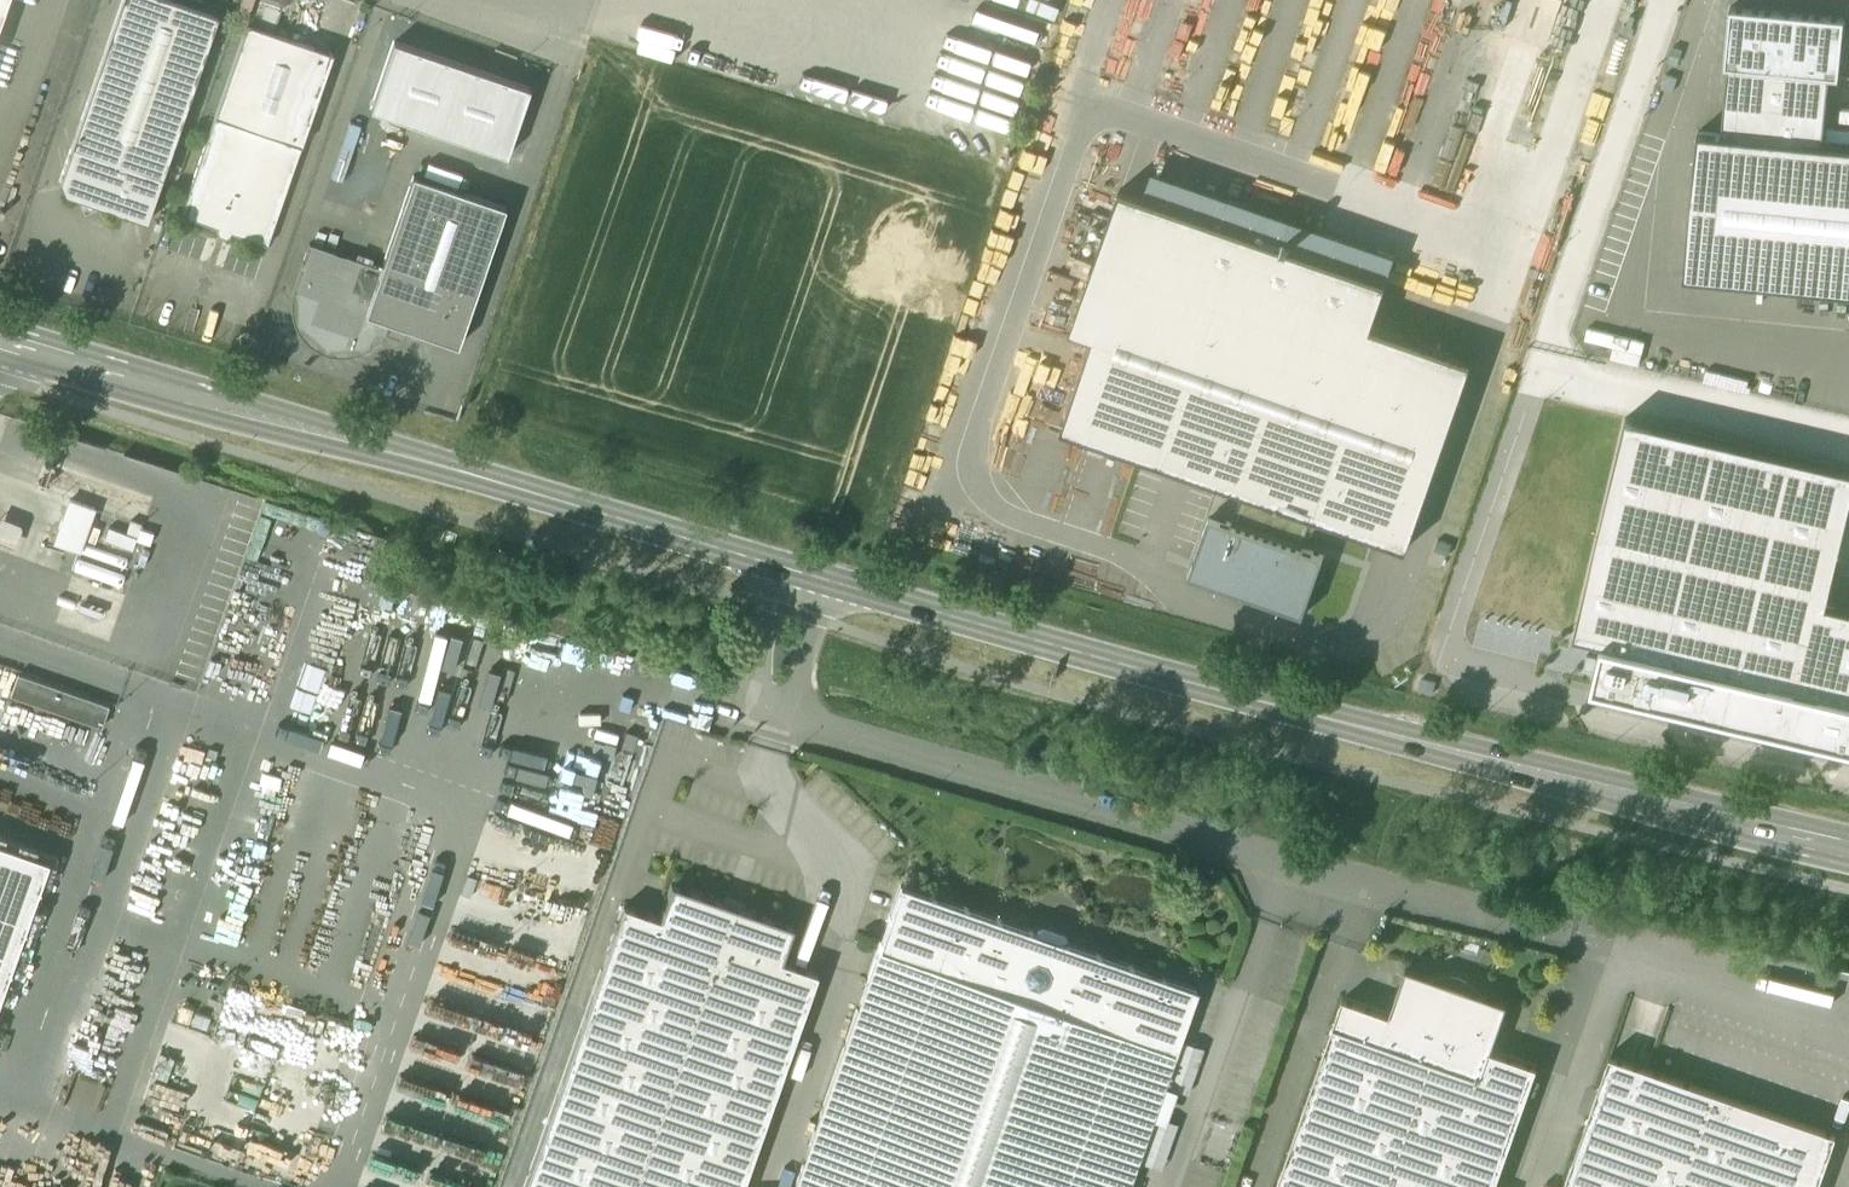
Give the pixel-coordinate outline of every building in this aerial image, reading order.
[(176,0),(122,0),(59,182),(65,194),(79,198),(92,192),(98,205),(148,222),(219,15),(176,0)] [(267,0),(256,0),(248,24),(273,33),(283,6),(267,0)] [(1723,65),(1729,66),(1831,77),(1840,77),(1846,20),(1730,6),(1723,65)] [(248,24),(247,24),(215,115),(302,145),(334,54),(273,33),(248,24)] [(371,111),(519,154),(539,83),(391,41),(371,111)] [(1722,134),(1824,144),(1831,77),(1729,66),(1722,134)] [(302,145),(215,115),(181,216),(217,228),(216,231),(218,236),(225,238),(230,236),(231,233),(267,246),(302,145)] [(1686,276),(1848,293),(1848,147),(1824,144),(1722,134),(1701,132),(1686,276)] [(506,207),(413,176),(381,268),(366,314),(405,328),(458,346),(506,207)] [(1119,191),(1073,328),(1095,335),(1062,433),(1245,494),(1314,517),(1408,549),(1471,362),(1370,328),(1386,281),(1271,242),(1278,221),(1199,194),(1192,216),(1119,191)] [(336,252),(309,244),(306,253),(307,253),(304,262),(303,262),(292,294),(293,294),(292,314),(299,333),(313,348),(331,356),(351,356),(370,348),(384,333),(401,339),(405,328),(366,314),(381,268),(345,256),(335,253),(336,252)] [(1575,636),(1600,641),(1589,687),(1848,748),(1848,609),(1827,604),(1848,515),(1848,472),(1628,418),(1575,636)] [(1314,517),(1245,494),(1235,526),(1303,549),(1314,517)] [(96,508),(68,498),(52,543),(80,553),(96,508)] [(1323,556),(1303,549),(1235,526),(1210,518),(1190,577),(1303,615),(1323,556)] [(0,520),(0,538),(11,542),(17,526),(0,520)] [(141,524),(131,520),(126,534),(136,537),(141,524)] [(126,534),(109,527),(105,538),(132,548),(136,537),(126,534)] [(650,683),(688,691),(683,718),(714,724),(724,676),(563,643),(557,672),(649,690),(650,683)] [(22,673),(14,696),(106,727),(114,704),(22,673)] [(0,844),(0,999),(49,862),(0,844)] [(623,905),(524,1186),(742,1186),(817,973),(781,960),(793,926),(671,883),(659,917),(623,905)] [(1197,988),(900,884),(877,948),(878,948),(1174,1052),(1197,988)] [(878,948),(877,948),(794,1186),(1126,1186),(1174,1052),(878,948)] [(1444,972),(1441,979),(1440,980),(1435,978),(1435,977),(1426,974),(1426,975),(1415,971),(1415,970),(1406,967),(1403,975),(1404,975),(1400,987),(1399,986),(1395,998),(1396,998),(1392,1009),(1391,1009),(1389,1014),(1491,1050),(1493,1045),(1492,1045),(1496,1033),(1497,1033),(1501,1022),(1500,1022),(1504,1010),(1505,1010),(1507,1003),(1498,1000),(1487,996),(1479,993),(1478,993),(1473,991),(1472,990),(1475,983),(1470,979),(1465,976),(1455,973),(1450,972),(1444,972)] [(1343,998),(1277,1186),(1495,1186),(1537,1066),(1491,1050),(1389,1014),(1343,998)] [(1564,1186),(1818,1186),(1836,1134),(1610,1055),(1564,1186)]
